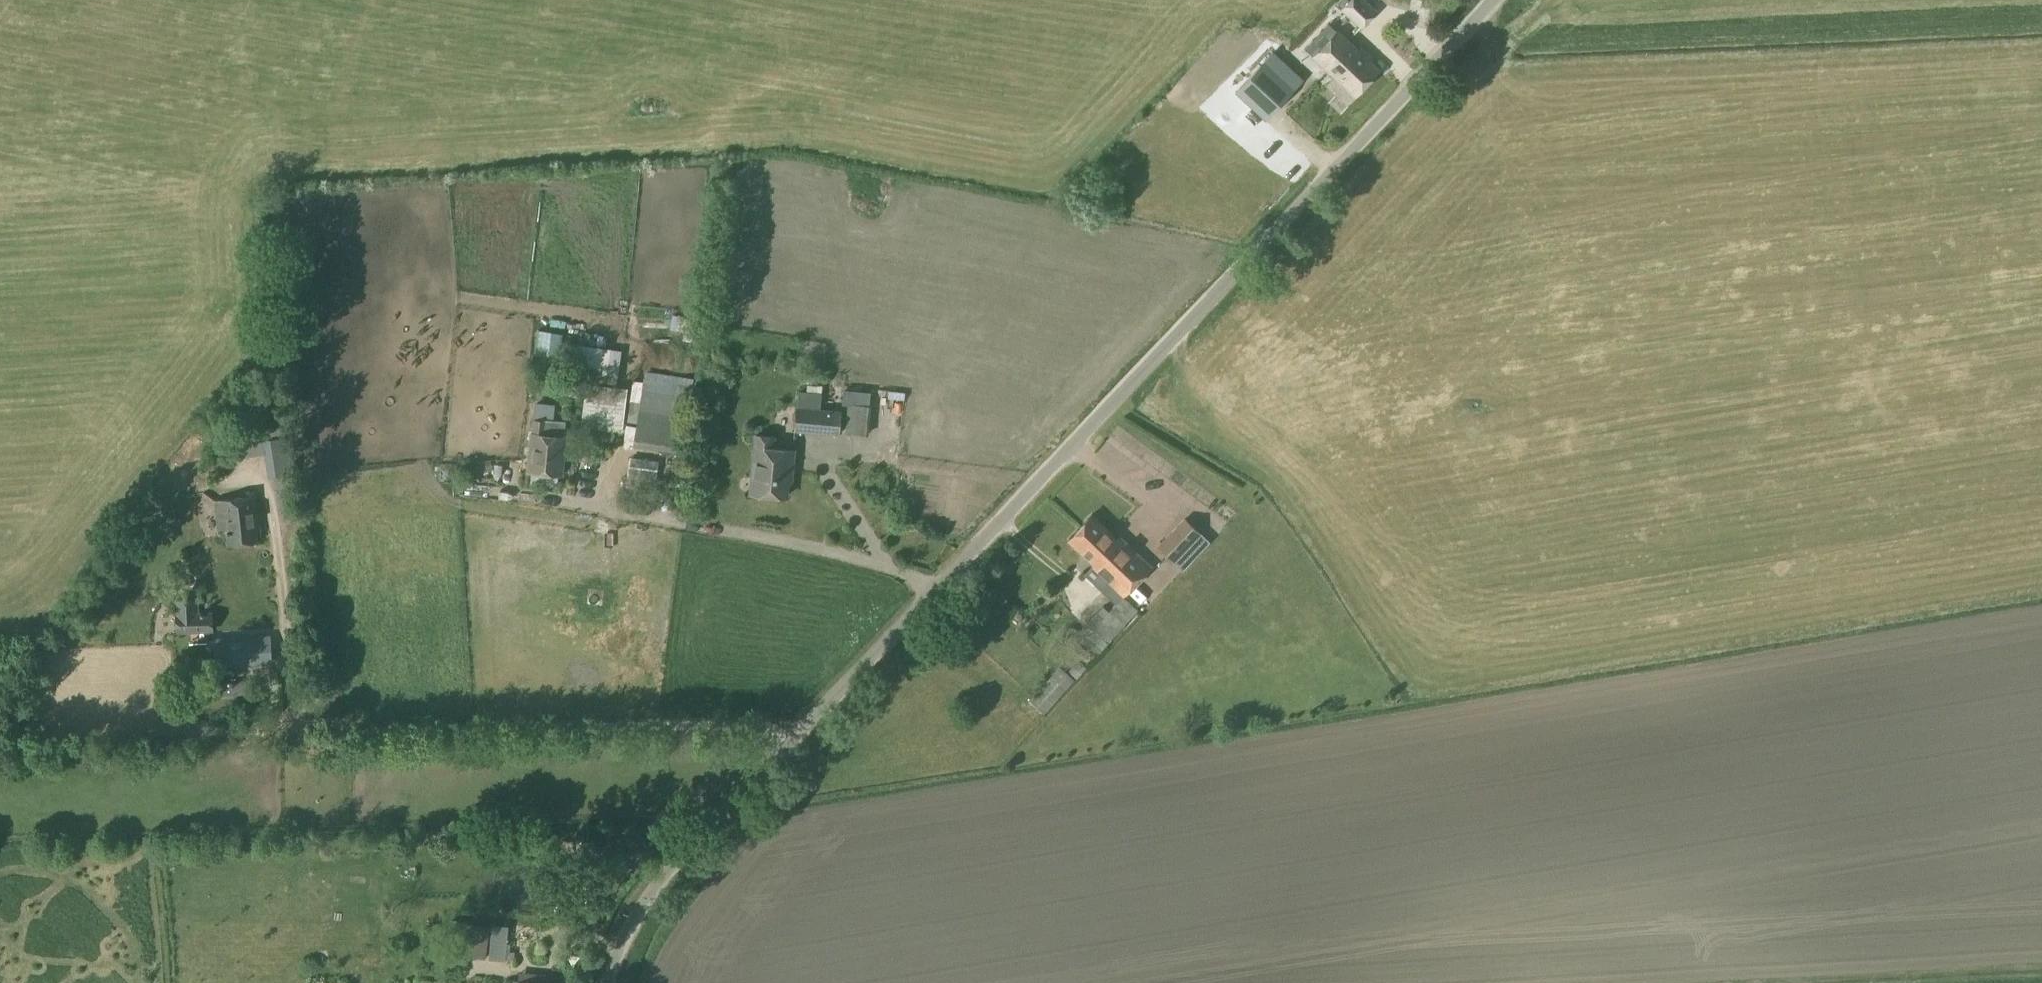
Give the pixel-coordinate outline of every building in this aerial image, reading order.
[(1365,0),(1349,0),(1340,9),(1362,30),(1378,12),(1371,6),(1365,0)] [(1339,49),(1328,39),(1313,55),(1335,76),(1327,84),(1346,103),(1378,69),(1369,61),(1371,59),(1365,53),(1363,55),(1347,40),(1339,49)] [(1237,93),(1229,102),(1255,126),(1300,78),(1272,52),(1235,91),(1237,93)] [(626,349),(579,345),(576,372),(599,374),(598,394),(622,396),(626,349)] [(633,444),(680,452),(687,408),(691,386),(668,382),(666,392),(658,391),(659,381),(643,378),(640,401),(633,444)] [(841,394),(859,393),(859,382),(841,382),(841,394)] [(797,392),(795,408),(793,433),(838,437),(839,411),(819,409),(820,394),(797,392)] [(765,397),(766,409),(780,408),(780,396),(765,397)] [(845,434),(867,435),(870,405),(848,403),(845,434)] [(527,471),(561,474),(565,436),(543,434),(544,420),(533,419),(532,433),(531,432),(527,471)] [(750,493),(785,497),(787,467),(791,467),(792,450),(772,448),(773,437),(755,435),(750,493)] [(278,436),(262,439),(268,474),(284,472),(278,436)] [(654,478),(656,462),(629,458),(627,474),(654,478)] [(443,469),(442,485),(479,487),(480,471),(443,469)] [(254,499),(202,505),(204,524),(216,522),(217,541),(258,537),(254,499)] [(1112,586),(1122,596),(1151,566),(1119,537),(1117,539),(1091,514),(1079,527),(1126,572),(1112,586)] [(1158,547),(1173,562),(1200,534),(1184,518),(1158,547)] [(1126,572),(1079,527),(1067,539),(1093,564),(1084,573),(1116,603),(1109,611),(1103,606),(1087,623),(1077,632),(1099,653),(1108,644),(1138,611),(1122,596),(1112,586),(1126,572)] [(1200,534),(1173,562),(1182,570),(1208,542),(1200,534)] [(177,601),(177,614),(177,631),(210,629),(211,613),(195,614),(195,600),(177,601)] [(266,645),(209,648),(210,667),(267,664),(266,645)] [(1029,700),(1044,714),(1061,696),(1075,680),(1068,674),(1059,666),(1045,682),(1029,700)] [(211,684),(212,696),(251,693),(250,681),(211,684)] [(485,958),(489,926),(473,924),(462,922),(451,920),(445,961),(459,963),(460,954),(485,958)] [(491,926),(488,959),(505,961),(507,928),(491,926)]
